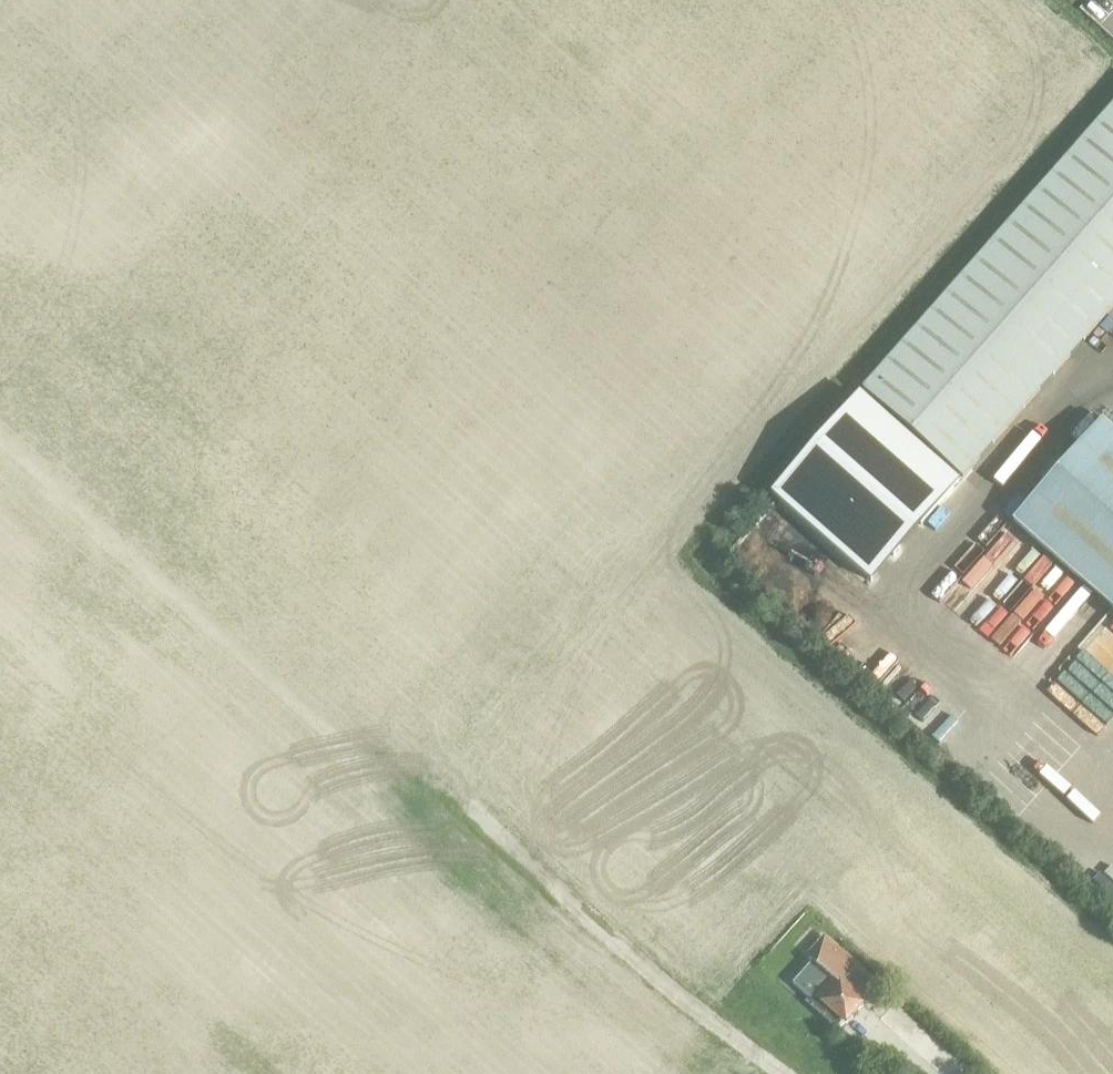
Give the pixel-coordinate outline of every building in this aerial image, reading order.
[(935,313),(863,394),(962,485),(1112,311),(1112,110),(935,313)] [(797,467),(773,494),(872,582),(897,554),(960,484),(860,395),(797,467)] [(1099,427),(1012,528),(1112,614),(1112,439),(1099,427)] [(862,1000),(876,984),(826,939),(809,958),(828,976),(811,995),(847,1027),(867,1005),(862,1000)] [(909,1051),(929,1028),(895,998),(875,1021),(909,1051)]
